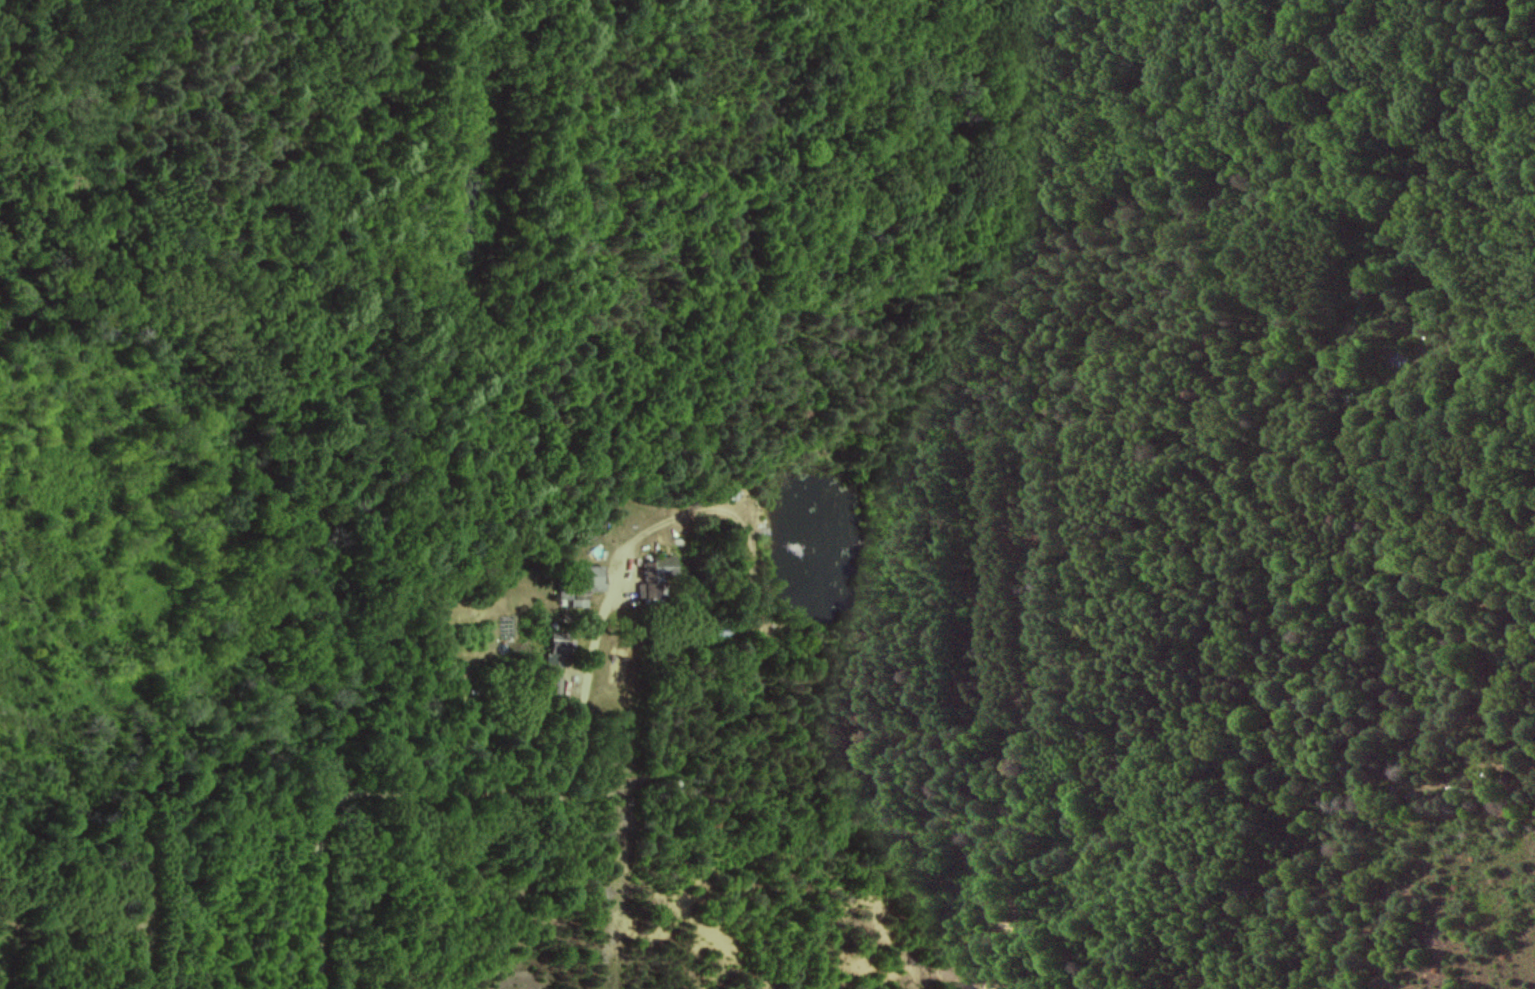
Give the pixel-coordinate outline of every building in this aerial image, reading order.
[(676,580),(675,557),(640,558),(641,582),(636,582),(636,598),(658,598),(657,580),(676,580)] [(603,589),(603,565),(584,565),(584,590),(569,590),(569,588),(555,588),(555,598),(568,598),(569,606),(585,606),(585,589),(603,589)] [(569,631),(546,631),(547,661),(570,661),(569,631)]
